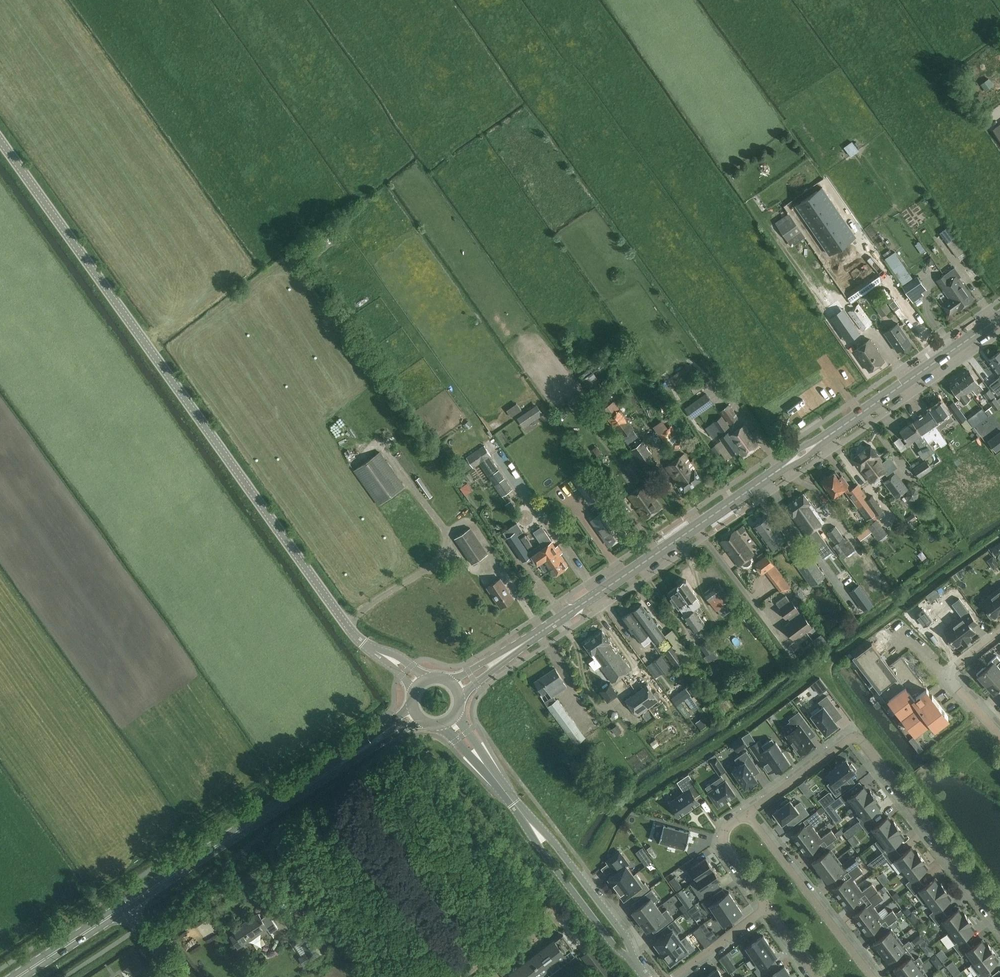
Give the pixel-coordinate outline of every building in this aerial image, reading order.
[(989,78),(981,84),(986,90),(994,85),(989,78)] [(849,155),(858,150),(852,140),(843,145),(849,155)] [(809,196),(816,206),(829,197),(822,187),(809,196)] [(796,206),(803,215),(816,206),(809,196),(796,206)] [(816,206),(823,216),(836,207),(829,197),(816,206)] [(803,215),(809,225),(823,216),(816,206),(803,215)] [(823,216),(829,225),(842,216),(836,207),(823,216)] [(775,222),(792,246),(805,237),(789,213),(775,222)] [(809,225),(816,235),(829,225),(823,216),(809,225)] [(829,225),(836,235),(849,226),(842,216),(829,225)] [(935,246),(951,239),(942,218),(926,225),(935,246)] [(816,235),(822,244),(836,235),(829,225),(816,235)] [(836,235),(843,245),(856,236),(849,226),(836,235)] [(822,244),(829,254),(843,245),(836,235),(822,244)] [(955,237),(947,243),(957,257),(965,252),(955,237)] [(913,278),(900,259),(890,266),(903,284),(913,278)] [(956,267),(938,279),(951,298),(942,304),(949,314),(958,309),(958,310),(974,299),(959,276),(961,275),(956,267)] [(903,287),(910,297),(920,290),(924,286),(918,277),(903,287)] [(872,302),(882,316),(891,310),(881,295),(872,302)] [(843,309),(830,318),(848,343),(861,334),(843,309)] [(898,323),(885,333),(898,351),(911,342),(898,323)] [(865,364),(870,371),(885,361),(870,339),(854,350),(864,364),(865,364)] [(995,355),(989,359),(999,374),(999,361),(995,355)] [(600,380),(591,368),(580,376),(589,388),(600,380)] [(970,371),(963,376),(968,382),(965,385),(970,391),(972,389),(976,394),(983,389),(970,371)] [(968,382),(963,376),(950,386),(960,398),(964,404),(971,398),(967,393),(970,391),(965,385),(968,382)] [(990,384),(994,389),(997,394),(999,392),(999,376),(990,384)] [(695,393),(705,386),(702,381),(692,388),(695,393)] [(654,395),(660,406),(665,403),(659,392),(654,395)] [(693,419),(714,403),(706,393),(685,408),(693,419)] [(985,411),(989,416),(999,408),(999,402),(998,399),(996,396),(989,401),(992,406),(985,411)] [(614,400),(602,409),(623,437),(628,444),(639,437),(633,429),(634,429),(614,400)] [(931,418),(936,425),(940,422),(938,420),(950,413),(942,401),(931,409),(931,410),(935,415),(931,418)] [(967,418),(954,402),(947,407),(960,423),(967,418)] [(517,418),(524,428),(534,421),(544,414),(540,409),(537,404),(527,411),(517,418)] [(729,404),(720,411),(730,424),(739,418),(729,404)] [(518,405),(508,411),(512,416),(521,410),(518,405)] [(981,406),(967,417),(975,427),(989,416),(981,406)] [(591,414),(601,428),(607,423),(596,410),(591,414)] [(913,421),(912,422),(922,437),(924,436),(929,443),(934,439),(936,442),(938,441),(941,446),(947,442),(936,425),(931,418),(935,415),(931,410),(913,422),(913,421)] [(706,426),(714,437),(730,426),(722,415),(706,426)] [(653,427),(671,451),(684,441),(672,424),(667,427),(662,420),(653,427)] [(769,426),(773,431),(782,425),(779,420),(769,426)] [(922,437),(912,422),(900,430),(909,443),(915,438),(923,450),(919,453),(923,458),(934,451),(929,443),(924,436),(922,437)] [(727,433),(719,438),(731,456),(739,450),(743,456),(758,445),(744,425),(729,436),(727,433)] [(987,441),(995,452),(999,449),(999,432),(987,441)] [(900,437),(895,439),(900,450),(905,447),(900,437)] [(630,450),(645,472),(657,464),(650,455),(652,454),(643,441),(630,450)] [(480,464),(490,456),(491,456),(484,445),(466,457),(474,468),(480,464)] [(871,445),(862,452),(880,476),(889,469),(878,455),(871,445)] [(380,452),(355,470),(379,504),(404,486),(380,452)] [(880,476),(862,452),(853,458),(861,469),(871,483),(880,476)] [(666,466),(677,481),(684,491),(702,479),(695,469),(684,453),(666,466)] [(513,489),(490,456),(480,464),(503,496),(513,489)] [(623,465),(637,483),(647,475),(633,457),(623,465)] [(926,461),(914,469),(920,478),(932,469),(926,461)] [(573,479),(585,496),(590,493),(594,499),(599,495),(582,472),(573,479)] [(873,516),(875,514),(865,501),(866,500),(863,497),(865,495),(857,484),(852,488),(842,475),(839,478),(834,472),(821,481),(833,497),(845,488),(855,502),(855,503),(868,520),(870,518),(871,518),(873,516)] [(433,495),(418,474),(414,477),(430,498),(433,495)] [(900,477),(887,487),(896,498),(909,489),(900,477)] [(468,483),(461,486),(466,495),(472,492),(468,483)] [(661,507),(645,484),(628,495),(645,519),(661,507)] [(915,489),(911,489),(908,491),(907,496),(910,499),(914,500),(917,497),(918,493),(915,489)] [(825,522),(811,503),(803,493),(793,501),(798,509),(798,510),(806,521),(809,519),(816,528),(817,527),(817,528),(825,522)] [(878,519),(886,514),(873,495),(865,501),(878,519)] [(514,505),(511,501),(506,504),(509,508),(511,513),(516,509),(514,505)] [(798,509),(793,501),(786,506),(793,516),(807,536),(817,528),(817,527),(816,528),(809,519),(806,521),(798,510),(798,509)] [(625,533),(608,508),(591,520),(609,545),(625,533)] [(769,516),(754,526),(771,549),(786,539),(769,516)] [(870,529),(879,540),(888,533),(877,519),(868,526),(868,527),(865,529),(864,528),(856,534),(860,539),(868,533),(867,532),(870,529)] [(844,537),(836,526),(827,532),(836,544),(833,546),(843,559),(856,549),(846,536),(844,537)] [(557,545),(555,547),(552,542),(552,541),(547,534),(546,535),(541,527),(534,532),(542,543),(543,543),(561,570),(568,565),(559,552),(561,551),(557,545)] [(455,538),(472,564),(488,554),(471,528),(455,538)] [(735,531),(721,542),(739,565),(740,564),(744,567),(749,567),(752,564),(754,560),(752,556),(753,555),(735,531)] [(526,534),(520,538),(528,549),(533,545),(526,534)] [(543,547),(540,543),(529,551),(518,535),(509,541),(523,561),(532,555),(538,564),(539,563),(544,571),(549,568),(554,575),(561,570),(543,543),(542,543),(544,547),(543,547)] [(997,544),(991,548),(995,555),(999,552),(999,549),(997,544)] [(793,559),(811,585),(826,575),(807,549),(793,559)] [(766,572),(780,590),(786,591),(792,586),(767,554),(765,556),(762,552),(757,556),(760,559),(754,563),(763,574),(766,572)] [(994,570),(999,565),(999,564),(993,556),(987,561),(994,570)] [(501,578),(487,587),(501,608),(514,598),(501,578)] [(678,585),(668,592),(679,609),(680,608),(681,608),(684,614),(682,615),(684,617),(694,631),(705,623),(698,614),(703,611),(699,605),(702,603),(696,595),(697,594),(687,580),(687,579),(684,579),(678,583),(678,585)] [(704,593),(722,617),(723,617),(725,619),(733,613),(732,610),(737,607),(718,582),(704,593)] [(858,585),(850,591),(864,611),(873,605),(858,585)] [(933,607),(943,600),(935,587),(924,594),(933,607)] [(991,619),(994,617),(995,618),(999,614),(999,589),(983,602),(990,611),(987,613),(991,619)] [(776,603),(781,609),(780,609),(786,618),(788,617),(791,621),(784,626),(795,640),(813,627),(802,613),(800,614),(797,610),(798,609),(791,601),(790,602),(786,596),(776,603)] [(954,627),(946,632),(952,640),(949,642),(953,647),(956,645),(957,646),(962,642),(964,644),(966,643),(965,642),(969,639),(970,640),(971,638),(970,636),(976,632),(972,627),(978,623),(969,612),(960,599),(959,599),(959,600),(954,604),(964,616),(952,625),(954,627)] [(642,603),(632,610),(649,633),(656,642),(665,635),(651,616),(642,603)] [(649,633),(632,610),(622,618),(639,641),(649,633)] [(671,642),(677,639),(671,629),(665,632),(671,642)] [(631,669),(610,641),(602,630),(584,643),(595,658),(591,661),(595,666),(598,664),(613,683),(631,669)] [(820,633),(815,637),(820,644),(826,640),(820,633)] [(673,644),(664,651),(676,667),(692,655),(680,639),(673,644)] [(699,645),(711,661),(718,657),(713,651),(714,650),(706,640),(699,645)] [(927,688),(902,655),(889,665),(872,643),(856,655),(882,689),(879,691),(886,701),(889,699),(915,733),(931,721),(935,726),(949,716),(927,688)] [(661,654),(652,661),(662,673),(671,666),(661,654)] [(999,671),(999,668),(997,665),(999,662),(999,659),(997,655),(977,674),(986,684),(999,671)] [(568,687),(563,680),(555,668),(535,681),(543,694),(548,691),(552,697),(568,687)] [(986,684),(994,693),(999,687),(999,671),(986,684)] [(820,694),(825,690),(827,688),(820,678),(817,680),(812,684),(820,694)] [(619,694),(610,682),(600,690),(602,694),(600,696),(602,699),(605,697),(608,702),(619,694)] [(647,684),(626,699),(638,716),(660,701),(659,700),(650,689),(647,684)] [(685,699),(691,695),(685,688),(671,699),(677,705),(682,702),(685,699)] [(821,708),(811,715),(826,734),(828,732),(828,734),(833,730),(832,729),(838,725),(830,715),(837,709),(827,696),(817,703),(821,708)] [(557,699),(548,706),(567,731),(576,724),(557,699)] [(799,712),(789,719),(796,728),(787,735),(796,747),(794,749),(797,754),(799,752),(800,753),(813,743),(805,732),(811,728),(799,712)] [(701,728),(706,724),(700,718),(695,721),(701,728)] [(617,725),(612,729),(617,735),(622,731),(617,725)] [(755,740),(749,732),(741,737),(747,746),(755,740)] [(740,738),(731,745),(736,752),(745,746),(740,738)] [(759,741),(751,746),(763,765),(769,761),(776,771),(783,766),(784,767),(788,764),(788,763),(789,762),(776,742),(765,749),(759,741)] [(749,785),(753,782),(757,779),(750,768),(756,764),(746,751),(735,758),(739,765),(733,769),(745,788),(749,785)] [(717,758),(711,761),(720,775),(726,771),(717,758)] [(846,759),(827,773),(832,780),(828,784),(836,795),(849,786),(844,780),(857,770),(852,763),(850,764),(846,759)] [(677,781),(685,792),(669,803),(679,816),(699,802),(695,797),(702,793),(689,774),(677,781)] [(709,792),(718,806),(735,795),(726,780),(725,781),(722,777),(712,784),(715,788),(709,792)] [(813,793),(804,780),(804,781),(798,785),(807,797),(813,793)] [(848,799),(855,808),(873,795),(869,789),(868,790),(865,785),(854,794),(849,788),(839,796),(844,802),(848,799)] [(818,788),(814,791),(821,802),(825,799),(818,788)] [(863,827),(873,819),(869,814),(880,805),(877,801),(878,800),(873,795),(855,808),(860,814),(857,816),(860,820),(859,821),(863,827)] [(838,807),(844,802),(839,796),(833,801),(838,807)] [(795,806),(790,800),(788,801),(787,799),(781,804),(782,805),(774,812),(777,816),(775,817),(780,823),(781,822),(782,823),(793,815),(797,821),(809,813),(800,801),(795,806)] [(826,810),(825,808),(823,806),(817,811),(820,815),(826,810)] [(817,811),(817,810),(803,821),(807,825),(792,836),(799,845),(797,846),(798,846),(817,831),(813,826),(822,818),(820,815),(817,811)] [(837,811),(831,816),(836,823),(842,818),(837,811)] [(892,821),(889,816),(877,825),(873,819),(863,827),(867,833),(872,829),(879,839),(897,825),(893,820),(892,821)] [(848,838),(854,834),(863,827),(859,821),(858,821),(843,832),(848,838)] [(663,825),(659,842),(685,849),(689,832),(663,825)] [(901,831),(897,825),(879,839),(875,842),(883,852),(882,852),(887,858),(897,850),(892,845),(904,836),(900,831),(901,831)] [(817,831),(798,846),(799,845),(806,854),(820,843),(823,848),(824,847),(832,841),(837,837),(831,830),(821,837),(817,831)] [(824,847),(827,852),(813,863),(816,868),(819,872),(837,858),(831,849),(836,845),(832,841),(824,847)] [(897,850),(887,858),(891,863),(895,860),(903,870),(921,856),(917,851),(916,852),(912,847),(901,856),(897,850)] [(620,851),(607,861),(615,872),(609,877),(610,880),(609,882),(613,886),(615,886),(616,888),(634,874),(627,865),(629,863),(620,851)] [(652,860),(649,856),(643,860),(646,864),(652,860)] [(921,856),(903,870),(910,880),(906,883),(910,889),(920,881),(916,876),(927,867),(924,862),(925,861),(921,856)] [(691,868),(697,878),(713,868),(706,858),(691,868)] [(819,872),(823,876),(826,881),(844,867),(837,858),(819,872)] [(855,858),(845,865),(849,870),(857,864),(859,863),(855,858)] [(839,898),(838,899),(839,900),(858,885),(853,879),(863,871),(857,864),(849,870),(844,874),(847,879),(833,890),(839,898)] [(700,886),(694,889),(701,899),(714,890),(710,885),(720,879),(713,868),(697,878),(695,879),(700,886)] [(634,874),(616,888),(618,890),(617,892),(620,897),(623,896),(624,898),(632,892),(637,897),(649,888),(645,882),(643,883),(636,873),(634,874)] [(675,877),(670,881),(676,891),(682,887),(675,877)] [(924,887),(920,881),(910,889),(914,894),(916,893),(923,903),(926,901),(944,887),(940,882),(939,882),(936,878),(924,887)] [(847,908),(861,897),(864,901),(878,891),(872,883),(862,890),(858,885),(839,900),(840,899),(847,908)] [(948,892),(944,887),(926,901),(934,911),(929,914),(934,920),(944,912),(940,906),(951,898),(947,893),(948,892)] [(638,917),(640,920),(658,907),(654,901),(659,898),(652,889),(640,898),(644,903),(633,911),(634,912),(632,913),(636,918),(638,917)] [(853,916),(860,925),(869,919),(878,912),(874,906),(884,898),(878,891),(864,901),(868,905),(853,916)] [(708,912),(713,909),(717,914),(736,902),(729,892),(717,899),(714,894),(702,902),(708,912)] [(685,894),(679,898),(684,905),(689,901),(685,894)] [(736,902),(717,914),(724,924),(742,912),(736,902)] [(696,905),(688,910),(691,915),(699,910),(696,905)] [(298,907),(293,911),(284,916),(298,937),(306,932),(301,924),(307,920),(298,907)] [(658,907),(640,920),(642,924),(641,924),(645,930),(646,929),(647,930),(658,922),(662,927),(674,918),(667,909),(662,912),(658,907)] [(889,912),(885,907),(878,912),(869,919),(860,925),(867,934),(882,923),(885,928),(895,920),(898,918),(892,910),(889,912)] [(934,920),(938,925),(942,922),(949,931),(968,918),(964,912),(963,913),(959,909),(948,917),(944,912),(934,920)] [(907,915),(915,925),(920,921),(912,911),(907,915)] [(238,947),(268,928),(271,933),(278,928),(269,913),(262,918),(259,914),(247,921),(248,923),(235,931),(236,933),(231,936),(238,947)] [(953,945),(957,950),(967,943),(963,937),(974,928),(971,924),(972,923),(968,918),(949,931),(946,933),(954,944),(953,945)] [(656,948),(661,954),(681,940),(676,933),(681,930),(674,920),(663,928),(667,934),(655,943),(658,947),(656,948)] [(895,920),(885,928),(888,932),(874,943),(877,948),(881,952),(899,938),(892,929),(898,924),(895,920)] [(704,923),(699,927),(705,934),(706,933),(710,931),(704,923)] [(710,939),(706,933),(705,934),(699,927),(694,930),(703,943),(710,939)] [(920,933),(910,941),(914,947),(925,939),(920,933)] [(519,968),(526,976),(536,976),(541,973),(574,948),(563,934),(531,959),(519,968)] [(747,947),(753,956),(770,945),(763,935),(747,947)] [(309,938),(302,943),(306,949),(310,955),(302,960),(306,966),(314,962),(322,957),(315,947),(309,938)] [(888,961),(902,950),(905,954),(910,951),(906,947),(899,938),(881,952),(884,956),(888,961)] [(967,943),(957,950),(961,956),(966,952),(973,962),(991,949),(987,943),(986,944),(983,939),(972,948),(967,943)] [(681,940),(661,954),(666,961),(668,960),(671,964),(682,955),(683,957),(694,948),(690,942),(685,946),(681,940)] [(920,945),(928,955),(934,951),(926,940),(920,945)] [(777,955),(770,945),(753,956),(751,958),(758,968),(755,970),(759,976),(770,968),(766,963),(777,955)] [(991,949),(973,962),(970,964),(978,974),(977,975),(978,976),(986,976),(991,973),(987,968),(998,959),(995,955),(995,954),(991,949)] [(585,958),(588,962),(591,966),(595,972),(599,976),(606,976),(612,972),(610,969),(606,964),(601,958),(598,954),(595,950),(595,951),(590,954),(585,958)] [(900,976),(903,976),(919,965),(923,962),(919,956),(915,959),(912,956),(913,956),(910,951),(905,954),(909,959),(894,970),(900,976)] [(930,958),(938,969),(944,964),(936,954),(930,958)] [(736,968),(732,962),(726,966),(730,972),(736,968)] [(770,968),(759,976),(760,976),(788,976),(789,976),(791,975),(784,965),(773,973),(770,968)] [(923,976),(929,976),(926,973),(926,974),(919,965),(903,976),(922,976),(923,976)] [(717,968),(708,975),(709,976),(724,976),(717,968)]
